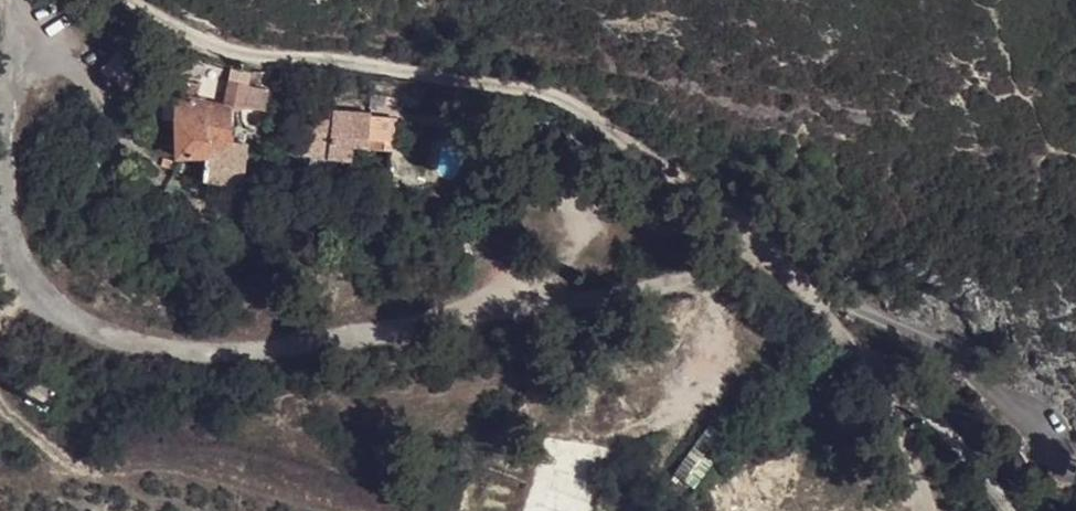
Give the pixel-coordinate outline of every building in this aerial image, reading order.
[(176,82),(177,100),(198,104),(202,88),(176,82)] [(239,113),(267,116),(270,95),(229,86),(225,108),(239,113)] [(387,95),(369,92),(367,103),(385,107),(387,95)] [(232,151),(239,113),(225,108),(198,104),(177,100),(177,161),(210,164),(206,188),(243,189),(245,152),(232,151)] [(311,162),(352,166),(359,154),(369,153),(372,122),(316,115),(311,162)] [(397,124),(372,122),(369,153),(394,155),(397,124)] [(730,440),(708,423),(664,478),(686,495),(730,440)]
